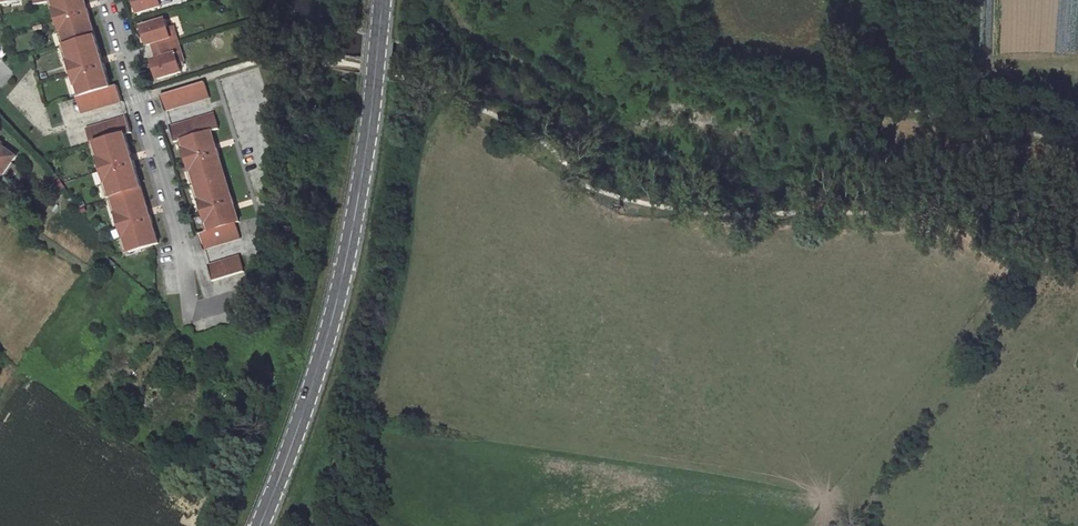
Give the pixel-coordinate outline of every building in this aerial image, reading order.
[(48,1),(51,9),(54,8),(58,6),(56,0),(52,0),(48,1)] [(58,6),(54,8),(61,31),(61,32),(65,30),(67,35),(63,36),(66,46),(69,55),(72,54),(74,59),(69,60),(70,61),(77,85),(77,86),(81,84),(84,95),(111,87),(106,71),(107,71),(105,63),(104,63),(99,65),(97,58),(102,56),(90,16),(88,8),(87,8),(83,10),(81,5),(86,3),(85,0),(56,0),(58,6)] [(135,4),(138,13),(162,6),(160,0),(134,0),(135,4)] [(166,19),(142,27),(145,36),(147,41),(148,45),(153,43),(158,59),(153,60),(154,64),(155,70),(158,79),(182,72),(179,62),(177,54),(182,52),(177,36),(171,37),(169,28),(166,19)] [(174,27),(169,28),(171,37),(177,36),(174,27)] [(61,31),(58,32),(62,47),(66,46),(63,36),(67,35),(65,30),(61,32),(61,31)] [(66,46),(62,47),(67,62),(70,61),(69,60),(74,59),(72,54),(69,55),(66,46)] [(205,81),(160,95),(165,111),(209,97),(205,81)] [(77,85),(74,86),(77,97),(84,95),(81,84),(77,86),(77,85)] [(111,87),(84,95),(77,97),(82,113),(122,101),(118,85),(111,87)] [(186,139),(212,131),(219,129),(214,113),(170,127),(175,142),(178,141),(186,139)] [(92,144),(96,143),(126,134),(132,132),(127,117),(87,128),(92,144)] [(212,131),(186,139),(188,147),(184,148),(184,149),(191,171),(195,170),(197,175),(193,176),(196,185),(199,195),(202,194),(204,199),(200,200),(206,223),(207,223),(211,222),(213,230),(236,223),(239,221),(236,209),(231,210),(229,205),(234,204),(235,204),(232,196),(219,156),(220,156),(218,148),(217,148),(212,150),(211,145),(216,143),(212,131)] [(126,134),(96,143),(99,152),(102,151),(103,156),(99,157),(99,158),(107,183),(107,184),(111,182),(113,187),(110,188),(112,198),(115,207),(119,206),(120,211),(116,212),(116,213),(123,238),(124,238),(128,237),(129,242),(126,243),(129,252),(159,243),(152,223),(153,223),(151,215),(150,215),(145,217),(143,210),(148,209),(136,168),(137,168),(134,160),(134,161),(128,162),(126,156),(132,154),(126,134)] [(186,139),(178,141),(181,150),(184,149),(184,148),(188,147),(186,139)] [(4,174),(11,179),(19,167),(12,162),(16,156),(14,155),(2,147),(4,143),(0,140),(0,172),(4,174)] [(16,151),(4,143),(2,147),(14,155),(16,151)] [(96,143),(92,144),(96,159),(99,158),(99,157),(103,156),(102,151),(99,152),(96,143)] [(191,171),(188,172),(192,186),(196,185),(193,176),(197,175),(195,170),(191,171)] [(56,173),(48,178),(56,189),(63,184),(56,173)] [(107,183),(104,184),(108,199),(112,198),(110,188),(113,187),(111,182),(107,184),(107,183)] [(63,184),(56,189),(58,192),(65,187),(63,184)] [(196,185),(192,186),(197,201),(200,200),(204,199),(202,194),(199,195),(196,185)] [(112,198),(108,199),(113,214),(116,213),(116,212),(120,211),(119,206),(115,207),(112,198)] [(206,223),(203,223),(206,232),(213,230),(211,222),(207,223),(206,223)] [(236,223),(213,230),(206,232),(199,234),(204,249),(240,238),(236,223)] [(123,238),(120,238),(125,253),(129,252),(126,243),(129,242),(128,237),(124,238),(123,238)] [(115,264),(105,256),(101,262),(110,269),(115,264)] [(240,256),(217,263),(222,278),(245,271),(240,256)] [(217,263),(208,265),(213,281),(222,278),(217,263)] [(55,315),(60,309),(51,304),(47,309),(55,315)] [(150,313),(146,309),(142,314),(146,318),(150,313)]
